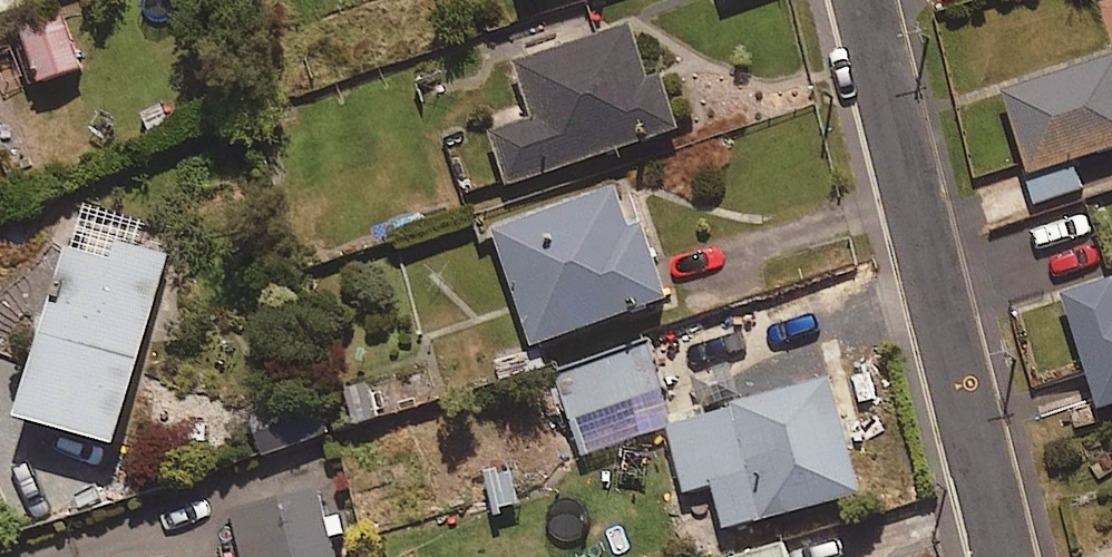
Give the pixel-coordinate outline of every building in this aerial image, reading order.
[(79,66),(56,9),(7,28),(30,86),(79,66)] [(629,26),(513,66),(531,118),(491,132),(509,182),(673,124),(656,74),(647,77),(629,26)] [(1111,148),(1111,52),(1001,88),(1039,204),(1082,190),(1072,161),(1111,148)] [(624,227),(609,186),(484,229),(526,350),(668,301),(640,221),(624,227)] [(111,258),(65,245),(18,417),(113,443),(165,252),(116,239),(111,258)] [(1060,290),(1094,407),(1111,402),(1111,275),(1060,290)] [(648,338),(544,378),(564,429),(668,389),(648,338)] [(306,376),(241,398),(262,458),(326,436),(306,376)] [(661,426),(680,493),(712,484),(726,530),(862,490),(830,377),(661,426)] [(224,474),(244,556),(335,556),(312,454),(224,474)] [(723,556),(788,556),(783,540),(723,556)]
